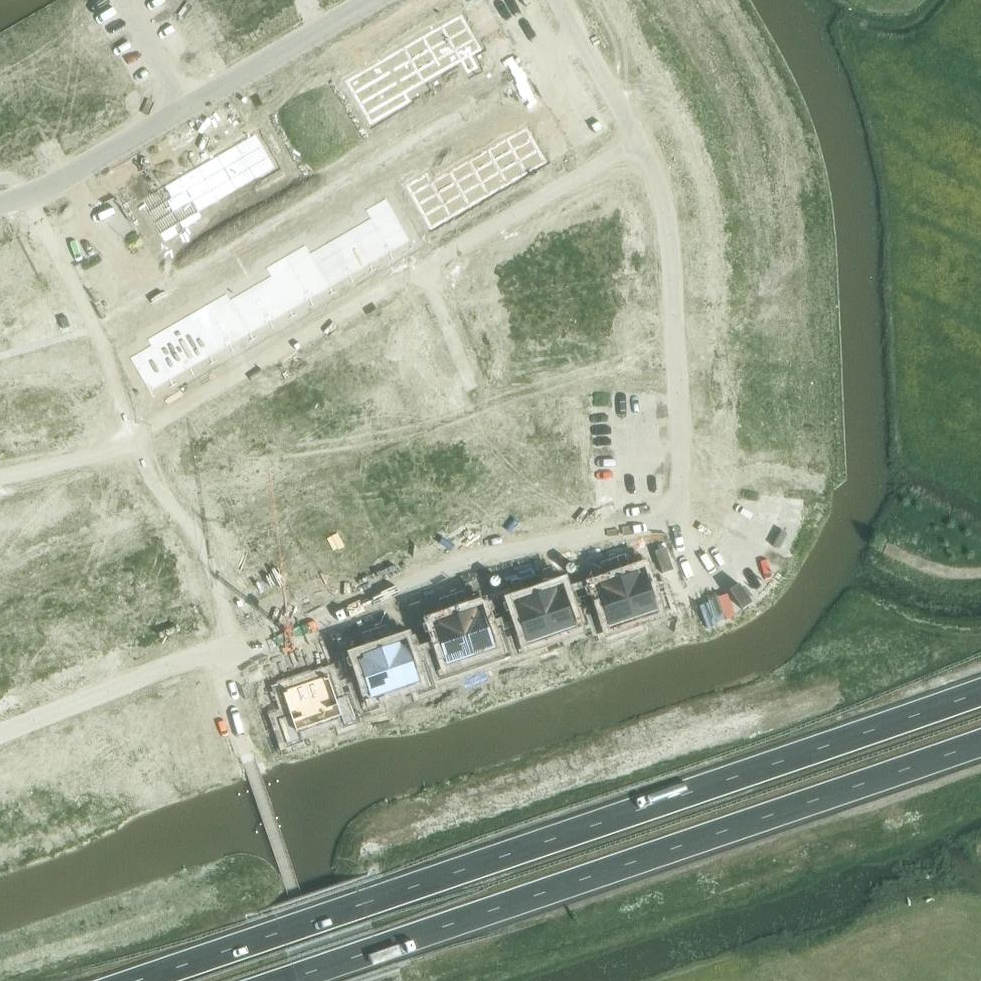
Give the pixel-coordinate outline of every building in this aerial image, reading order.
[(220,22),(240,10),(234,0),(207,0),(220,22)] [(586,2),(591,11),(608,0),(588,0),(586,2)] [(461,15),(441,27),(461,61),(481,50),(461,15)] [(441,27),(422,38),(442,72),(461,61),(441,27)] [(422,38),(403,49),(423,83),(442,72),(422,38)] [(98,40),(89,45),(97,57),(105,52),(98,40)] [(403,49),(384,60),(404,94),(423,83),(403,49)] [(89,52),(68,64),(87,97),(108,85),(89,52)] [(384,60),(365,71),(385,105),(404,94),(384,60)] [(68,64),(47,76),(67,109),(87,97),(68,64)] [(646,66),(629,76),(634,85),(651,75),(646,66)] [(365,71),(346,82),(365,116),(385,105),(365,71)] [(41,73),(33,77),(40,89),(48,85),(41,73)] [(651,75),(634,85),(639,94),(656,84),(651,75)] [(483,83),(476,87),(482,97),(489,93),(483,83)] [(476,87),(469,91),(475,101),(482,97),(476,87)] [(21,88),(13,91),(17,104),(26,101),(21,88)] [(0,101),(0,140),(1,142),(23,134),(11,98),(0,101)] [(492,99),(485,103),(491,113),(498,109),(492,99)] [(485,103),(478,107),(484,117),(491,113),(485,103)] [(445,105),(438,109),(444,119),(451,115),(445,105)] [(438,109),(431,113),(437,123),(444,119),(438,109)] [(454,121),(447,125),(453,135),(460,131),(454,121)] [(447,125),(440,129),(446,139),(453,135),(447,125)] [(407,127),(400,131),(406,141),(413,137),(407,127)] [(526,128),(506,139),(526,173),(545,162),(526,128)] [(400,131),(393,135),(399,145),(406,141),(400,131)] [(255,134),(235,146),(255,180),(275,168),(255,134)] [(506,139),(487,150),(507,184),(526,173),(506,139)] [(416,143),(409,147),(415,157),(422,153),(416,143)] [(235,146),(216,157),(236,191),(255,180),(235,146)] [(409,147),(402,151),(408,161),(415,157),(409,147)] [(692,149),(673,157),(676,166),(695,159),(692,149)] [(487,150),(468,161),(488,195),(507,184),(487,150)] [(216,157),(197,168),(217,202),(236,191),(216,157)] [(695,159),(676,166),(680,175),(699,168),(695,159)] [(468,161),(449,172),(469,206),(488,195),(468,161)] [(197,168),(178,179),(198,213),(217,202),(197,168)] [(449,172),(430,183),(450,217),(469,206),(449,172)] [(355,178),(348,182),(354,193),(361,189),(355,178)] [(178,179),(160,189),(179,224),(198,213),(178,179)] [(430,183),(411,194),(430,228),(450,217),(430,183)] [(160,189),(140,201),(159,235),(179,224),(160,189)] [(335,190),(328,194),(334,204),(341,200),(335,190)] [(328,194),(321,198),(327,208),(334,204),(328,194)] [(277,202),(270,206),(276,216),(283,212),(277,202)] [(270,206),(263,210),(269,220),(276,216),(270,206)] [(390,206),(369,218),(389,253),(409,241),(390,206)] [(295,213),(288,217),(294,227),(301,223),(295,213)] [(288,217),(281,221),(287,231),(294,227),(288,217)] [(369,218),(349,230),(369,264),(389,253),(369,218)] [(239,224),(232,228),(238,238),(245,234),(239,224)] [(711,224),(693,225),(693,235),(711,234),(711,224)] [(232,228),(225,232),(231,242),(238,238),(232,228)] [(349,230),(329,241),(349,276),(369,264),(349,230)] [(711,234),(693,235),(694,245),(712,244),(711,234)] [(255,236),(248,240),(254,250),(261,246),(255,236)] [(248,240),(241,244),(247,254),(254,250),(248,240)] [(329,241),(309,253),(329,287),(349,276),(329,241)] [(201,245),(194,249),(200,260),(207,256),(201,245)] [(194,249),(187,253),(193,264),(200,260),(194,249)] [(309,253),(289,264),(309,299),(329,287),(309,253)] [(29,256),(9,261),(19,297),(46,289),(41,271),(34,273),(29,256)] [(215,259),(208,263),(214,273),(221,269),(215,259)] [(0,264),(0,303),(19,297),(9,261),(0,264)] [(208,263),(201,267),(207,277),(214,273),(208,263)] [(289,264),(269,276),(289,310),(309,299),(289,264)] [(713,269),(695,270),(695,280),(713,279),(713,269)] [(269,276),(249,288),(269,322),(289,310),(269,276)] [(713,279),(695,280),(696,290),(714,289),(713,279)] [(175,282),(168,286),(174,296),(181,292),(175,282)] [(168,286),(162,290),(168,300),(174,296),(168,286)] [(249,288),(229,299),(249,333),(269,322),(249,288)] [(229,299),(209,311),(229,345),(249,333),(229,299)] [(136,305),(129,309),(135,319),(142,315),(136,305)] [(129,309),(122,313),(128,323),(135,319),(129,309)] [(209,311),(189,322),(209,356),(229,345),(209,311)] [(715,315),(697,316),(697,326),(715,325),(715,315)] [(794,321),(746,324),(747,347),(795,345),(794,321)] [(189,322),(169,334),(189,368),(209,356),(189,322)] [(715,325),(697,326),(698,336),(716,335),(715,325)] [(37,330),(29,332),(32,343),(40,341),(37,330)] [(29,332),(21,334),(25,346),(32,343),(29,332)] [(169,334),(150,345),(169,379),(189,368),(169,334)] [(62,342),(54,344),(57,356),(65,353),(62,342)] [(54,344),(46,346),(50,358),(57,356),(54,344)] [(150,345),(129,357),(148,391),(169,379),(150,345)] [(18,355),(11,357),(14,368),(22,366),(18,355)] [(11,357),(3,359),(6,371),(14,368),(11,357)] [(97,387),(67,394),(76,430),(99,425),(95,407),(102,405),(97,387)] [(718,387),(700,388),(700,398),(718,397),(718,387)] [(67,394),(45,399),(54,436),(76,430),(67,394)] [(718,397),(700,398),(701,408),(719,407),(718,397)] [(45,399),(23,405),(32,441),(54,436),(45,399)] [(23,405),(1,410),(10,446),(32,441),(23,405)] [(0,410),(0,449),(10,446),(1,410),(0,410)] [(568,419),(545,424),(554,469),(555,469),(553,464),(563,462),(564,467),(577,464),(568,419)] [(545,424),(522,428),(531,473),(532,473),(531,468),(541,466),(542,471),(554,469),(545,424)] [(720,432),(702,433),(702,443),(720,442),(720,432)] [(720,442),(702,443),(703,453),(721,452),(720,442)] [(571,506),(561,508),(565,526),(575,524),(571,506)] [(549,511),(539,513),(543,530),(552,528),(549,511)] [(539,513),(529,515),(533,532),(543,530),(539,513)] [(264,514),(242,524),(258,559),(280,549),(264,514)] [(504,520),(494,521),(498,539),(508,537),(504,520)] [(494,521),(485,523),(488,541),(498,539),(494,521)] [(242,524),(220,534),(236,569),(258,559),(242,524)] [(423,548),(413,553),(419,566),(429,561),(423,548)] [(413,553),(403,558),(408,570),(419,566),(413,553)] [(638,573),(618,579),(632,620),(667,608),(661,591),(650,595),(642,574),(638,575),(638,573)] [(358,578),(347,582),(353,595),(363,590),(358,578)] [(603,611),(592,615),(598,632),(609,628),(611,635),(635,627),(632,620),(618,579),(599,586),(600,588),(596,589),(603,611)] [(347,582),(337,587),(342,600),(353,595),(347,582)] [(556,589),(536,595),(551,636),(585,624),(580,607),(568,611),(560,590),(556,591),(556,589)] [(521,627),(510,631),(518,655),(553,643),(551,636),(536,595),(517,602),(518,604),(514,606),(521,627)] [(292,607),(281,612),(287,624),(297,620),(292,607)] [(475,610),(456,616),(473,666),(508,654),(499,628),(487,632),(480,611),(476,612),(475,610)] [(281,612),(271,616),(277,629),(287,624),(281,612)] [(441,648),(429,652),(438,678),(473,666),(456,616),(437,623),(438,625),(434,627),(441,648)] [(399,644),(380,650),(394,691),(416,683),(419,692),(432,688),(423,662),(412,666),(404,644),(400,646),(399,644)] [(365,682),(353,686),(362,712),(375,707),(372,698),(394,691),(380,650),(361,657),(362,659),(358,660),(365,682)] [(323,677),(304,684),(318,725),(340,717),(343,726),(356,722),(347,696),(336,700),(328,678),(324,680),(323,677)] [(289,716),(278,720),(287,746),(300,741),(297,732),(318,725),(304,684),(285,691),(286,693),(282,694),(289,716)] [(57,789),(45,793),(53,815),(65,811),(62,802),(84,795),(69,753),(47,761),(57,789)] [(0,782),(0,810),(6,826),(28,819),(31,828),(42,824),(35,801),(23,805),(14,777),(0,782)]
